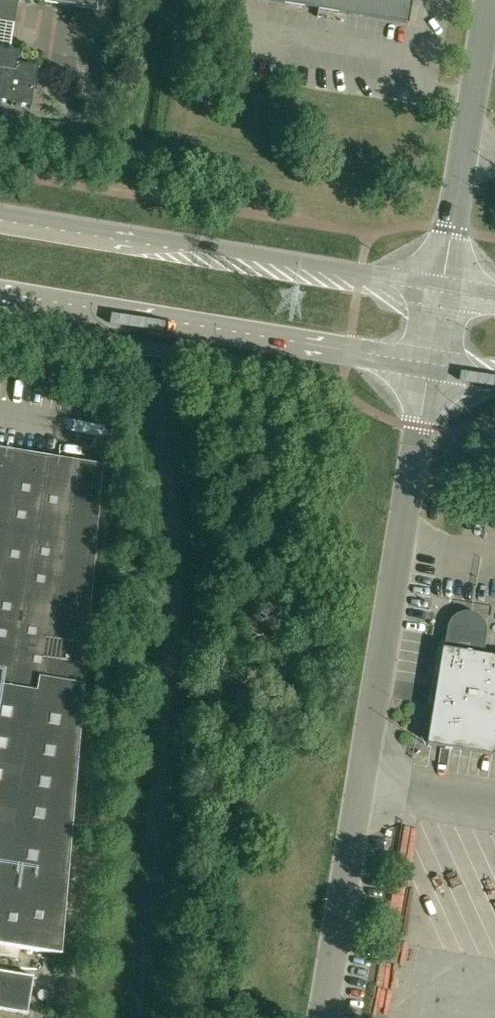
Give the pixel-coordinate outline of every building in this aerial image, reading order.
[(11,103),(11,105),(31,108),(34,92),(36,92),(40,67),(19,64),(21,52),(10,50),(14,23),(15,23),(19,0),(0,0),(0,101),(11,103)] [(97,9),(98,0),(40,0),(97,9)] [(413,0),(264,0),(409,24),(413,0)] [(62,955),(103,465),(0,448),(0,945),(20,948),(62,955)] [(431,744),(494,754),(494,656),(486,654),(489,635),(489,628),(485,621),(480,615),(472,613),(472,612),(464,613),(457,616),(452,622),(450,629),(447,648),(431,744)] [(18,958),(20,948),(0,945),(0,955),(18,958)] [(28,1014),(34,976),(0,971),(0,1009),(28,1014)]
